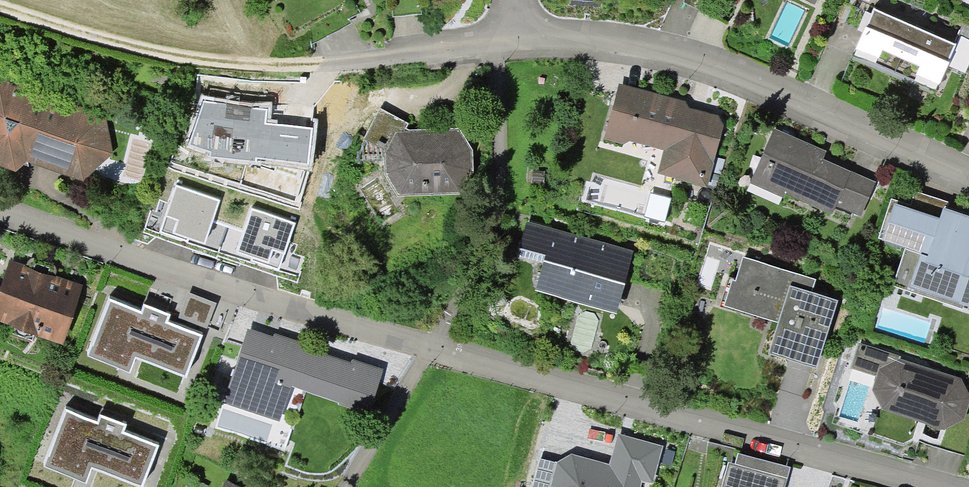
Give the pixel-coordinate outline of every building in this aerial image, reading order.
[(957,44),(874,8),(871,14),(863,32),(856,48),(857,49),(854,54),(935,90),(938,83),(939,84),(948,66),(957,44)] [(863,32),(871,14),(865,11),(857,29),(863,32)] [(948,66),(966,73),(968,65),(968,39),(961,36),(957,44),(948,66)] [(0,79),(0,166),(14,172),(27,162),(84,181),(112,154),(106,116),(0,79)] [(657,173),(706,187),(725,118),(689,108),(686,101),(619,83),(603,140),(624,145),(629,141),(663,150),(657,173)] [(267,109),(202,101),(189,145),(209,152),(209,157),(257,161),(257,159),(308,165),(313,129),(266,123),(267,109)] [(404,131),(408,124),(380,108),(364,139),(386,150),(396,132),(404,131)] [(832,214),(836,205),(851,171),(823,159),(827,151),(774,128),(750,183),(784,198),(786,194),(832,214)] [(404,131),(396,132),(386,150),(384,154),(385,174),(398,196),(461,193),(474,170),(473,149),(460,129),(404,131)] [(876,182),(851,171),(836,205),(861,216),(876,182)] [(220,200),(175,184),(164,215),(177,220),(172,234),(205,246),(220,200)] [(915,191),(910,205),(891,198),(878,239),(906,247),(892,286),(963,309),(964,304),(968,306),(968,215),(947,208),(949,202),(915,191)] [(671,198),(651,193),(644,217),(665,223),(671,198)] [(296,224),(251,208),(236,252),(268,263),(272,250),(285,254),(296,224)] [(634,251),(527,222),(520,248),(522,249),(545,255),(543,263),(536,291),(617,313),(634,251)] [(545,255),(522,249),(520,256),(543,263),(545,255)] [(838,300),(812,292),(815,280),(743,257),(735,281),(732,280),(724,306),(778,323),(768,354),(816,369),(838,300)] [(10,260),(1,287),(0,289),(0,322),(63,345),(84,286),(10,260)] [(216,304),(188,293),(178,318),(207,329),(216,304)] [(109,299),(87,356),(130,373),(135,359),(187,378),(203,335),(168,322),(171,315),(143,304),(141,311),(109,299)] [(273,337),(247,329),(223,403),(280,422),(292,387),(339,402),(338,404),(369,415),(384,369),(353,359),(351,362),(326,354),(327,351),(274,333),(273,337)] [(899,359),(900,355),(859,342),(851,368),(876,376),(879,369),(899,359)] [(899,359),(879,369),(876,376),(872,389),(882,409),(944,430),(964,422),(968,407),(968,394),(961,379),(899,359)] [(43,466),(85,483),(91,467),(142,486),(143,486),(159,446),(124,432),(126,425),(100,415),(97,422),(66,409),(43,466)] [(663,446),(618,434),(610,464),(570,454),(556,463),(550,486),(640,486),(642,481),(653,483),(659,463),(663,448),(663,446)] [(675,452),(663,448),(659,463),(671,466),(675,452)] [(790,468),(738,454),(735,464),(728,462),(721,486),(784,486),(790,468)] [(556,463),(539,459),(532,486),(550,486),(556,463)]
